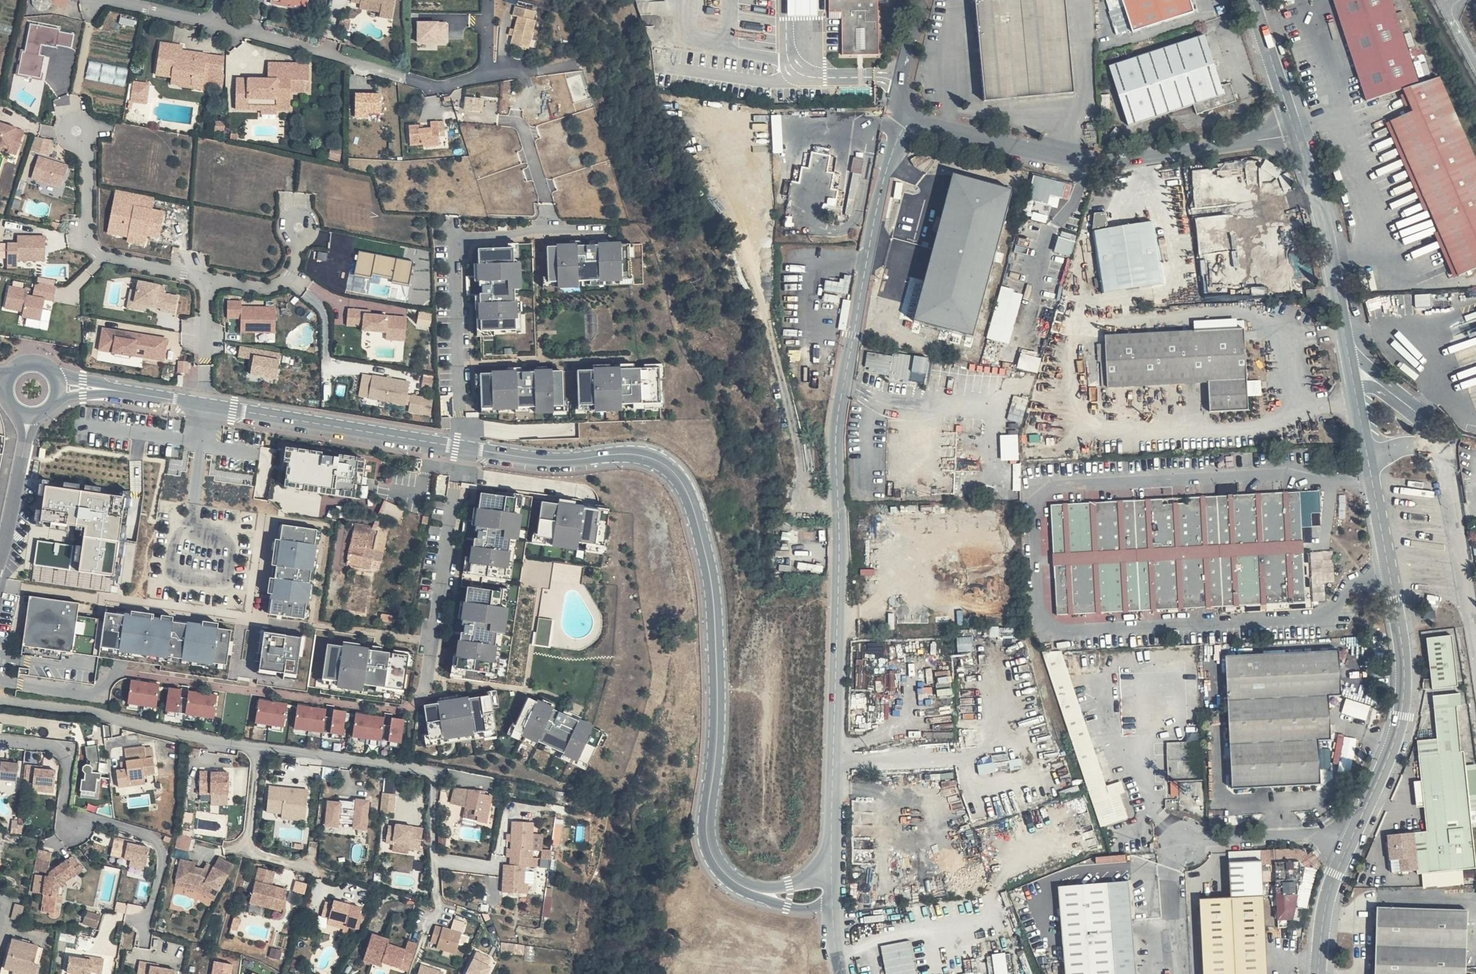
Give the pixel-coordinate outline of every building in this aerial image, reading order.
[(342,6),(353,8),(354,4),(374,8),(372,17),(372,22),(383,24),(387,0),(343,0),(342,6)] [(787,18),(816,18),(816,0),(787,0),(787,18)] [(826,14),(838,14),(839,53),(839,57),(856,57),(877,57),(876,0),(826,0),(826,14)] [(1068,53),(1063,0),(972,0),(975,32),(982,106),(1072,97),(1068,53)] [(1130,38),(1192,19),(1189,6),(1191,0),(1118,0),(1130,38)] [(1389,0),(1331,0),(1365,108),(1402,97),(1420,87),(1389,0)] [(374,8),(354,4),(353,8),(352,14),(372,17),(374,8)] [(506,42),(504,42),(519,46),(523,18),(519,17),(521,9),(502,5),(501,8),(502,15),(506,16),(504,29),(506,42)] [(449,42),(448,20),(417,21),(418,43),(449,42)] [(28,23),(21,74),(40,77),(45,43),(73,48),(75,30),(28,23)] [(134,41),(95,34),(91,54),(130,62),(134,41)] [(1223,87),(1205,36),(1110,67),(1128,126),(1193,106),(1197,118),(1238,105),(1232,84),(1223,87)] [(167,52),(151,49),(145,76),(162,81),(182,84),(181,93),(190,95),(193,76),(199,77),(196,94),(209,96),(215,62),(186,56),(185,63),(166,58),(167,52)] [(129,69),(91,61),(88,77),(126,84),(129,69)] [(260,79),(246,79),(246,84),(240,87),(228,87),(228,109),(254,109),(269,109),(283,109),(283,91),(297,91),(297,80),(301,80),(301,63),(260,63),(260,79)] [(246,79),(228,78),(228,87),(240,87),(246,84),(246,79)] [(137,80),(133,99),(146,102),(150,83),(137,80)] [(1440,80),(1420,87),(1402,97),(1411,115),(1448,103),(1440,80)] [(182,84),(162,81),(160,89),(181,93),(182,84)] [(477,98),(459,97),(458,112),(478,113),(477,98)] [(1448,103),(1411,115),(1389,126),(1454,279),(1475,270),(1475,165),(1448,103)] [(218,117),(208,116),(207,127),(218,127),(218,117)] [(770,117),(772,156),(783,155),(781,116),(770,117)] [(0,122),(0,142),(1,142),(20,149),(26,131),(0,122)] [(431,124),(431,123),(423,123),(423,129),(415,130),(411,130),(411,125),(401,126),(401,143),(414,144),(414,147),(432,146),(432,137),(431,134),(431,124)] [(56,139),(37,135),(32,151),(42,153),(51,155),(56,139)] [(1,142),(0,144),(0,145),(10,149),(9,152),(18,155),(20,149),(1,142)] [(70,166),(41,156),(33,178),(63,188),(70,166)] [(863,160),(853,158),(851,174),(861,176),(863,160)] [(1068,186),(1036,177),(1032,190),(1029,200),(1024,217),(1030,218),(1034,202),(1049,207),(1052,196),(1064,200),(1068,186)] [(155,207),(157,195),(116,188),(108,233),(128,237),(128,242),(147,245),(149,235),(162,237),(166,209),(155,207)] [(1109,230),(1106,211),(1099,211),(1092,233),(1109,230)] [(1163,290),(1155,225),(1109,230),(1092,233),(1101,298),(1163,290)] [(1072,256),(1077,234),(1061,230),(1055,252),(1072,256)] [(0,244),(0,261),(3,261),(32,262),(32,236),(4,235),(4,244),(0,244)] [(620,245),(540,247),(540,281),(622,279),(620,245)] [(504,246),(466,246),(470,327),(509,326),(504,246)] [(409,281),(414,260),(361,249),(356,271),(409,281)] [(8,286),(5,308),(24,311),(23,317),(43,319),(45,298),(55,299),(57,280),(36,278),(35,290),(8,286)] [(133,278),(129,308),(149,311),(149,308),(178,312),(180,294),(167,292),(168,283),(133,278)] [(1014,290),(1001,287),(986,341),(1009,347),(1023,297),(1013,294),(1014,290)] [(232,296),(218,294),(216,311),(230,312),(228,326),(263,329),(265,304),(231,301),(232,296)] [(352,307),(336,305),(334,321),(350,323),(350,327),(374,330),(374,332),(392,334),(395,316),(358,312),(352,311),(352,307)] [(99,352),(166,360),(169,335),(102,327),(99,352)] [(1250,414),(1247,336),(1107,341),(1109,394),(1210,391),(1212,416),(1250,414)] [(278,379),(283,352),(241,344),(239,356),(254,359),(251,374),(278,379)] [(1023,350),(1018,367),(1039,372),(1043,355),(1023,350)] [(893,358),(868,353),(865,367),(890,371),(889,380),(925,386),(930,360),(893,354),(893,358)] [(178,372),(190,372),(190,360),(179,360),(178,372)] [(650,369),(567,370),(568,407),(651,403),(650,369)] [(550,372),(470,372),(472,408),(552,408),(550,372)] [(372,378),(357,375),(353,397),(390,405),(395,382),(376,379),(375,381),(372,381),(372,378)] [(431,415),(434,398),(412,394),(409,410),(431,415)] [(407,398),(396,396),(393,412),(404,414),(407,398)] [(1019,433),(1000,433),(1000,459),(1019,459),(1019,433)] [(322,452),(286,446),(283,462),(287,463),(283,487),(359,498),(365,458),(339,454),(338,457),(322,454),(322,452)] [(38,540),(36,566),(117,574),(126,494),(46,486),(42,520),(53,521),(52,528),(69,529),(69,524),(86,526),(84,544),(38,540)] [(506,496),(469,487),(457,570),(496,581),(506,496)] [(1308,600),(1301,490),(1052,505),(1059,613),(1308,600)] [(510,494),(510,508),(528,507),(528,493),(510,494)] [(355,523),(347,563),(362,567),(364,558),(373,560),(382,562),(386,538),(385,538),(386,533),(380,531),(386,518),(398,523),(404,509),(385,501),(373,527),(355,523)] [(592,510),(529,503),(526,539),(591,545),(592,510)] [(511,513),(512,540),(522,539),(521,512),(511,513)] [(303,528),(270,524),(255,615),(290,618),(303,528)] [(364,558),(362,567),(371,569),(373,560),(364,558)] [(486,594),(455,585),(446,663),(478,673),(486,594)] [(215,631),(15,598),(9,640),(212,668),(215,631)] [(551,644),(552,619),(538,618),(536,643),(551,644)] [(289,638),(252,633),(246,666),(284,673),(289,638)] [(1458,685),(1452,634),(1426,637),(1431,687),(1458,685)] [(395,655),(314,644),(308,678),(392,689),(395,655)] [(1061,649),(1042,651),(1086,782),(1103,777),(1061,649)] [(1343,693),(1340,650),(1224,657),(1233,788),(1324,783),(1321,738),(1334,737),(1332,695),(1343,693)] [(144,684),(116,678),(114,701),(141,706),(144,684)] [(191,694),(164,688),(162,710),(189,716),(191,694)] [(475,698),(411,707),(416,740),(480,732),(475,698)] [(1345,712),(1368,718),(1371,705),(1348,699),(1345,712)] [(275,705),(247,700),(245,722),(272,727),(275,705)] [(590,736),(515,700),(503,735),(576,767),(590,736)] [(1457,702),(1436,705),(1438,735),(1419,737),(1428,828),(1388,832),(1390,870),(1417,867),(1418,872),(1475,866),(1475,860),(1463,733),(1460,733),(1457,702)] [(322,710),(294,704),(292,727),(319,732),(322,710)] [(379,719),(351,713),(349,736),(376,741),(379,719)] [(679,743),(671,739),(668,745),(676,749),(679,743)] [(100,744),(88,744),(88,755),(90,761),(90,764),(86,764),(83,766),(82,770),(84,773),(83,779),(81,778),(79,789),(97,792),(101,773),(97,773),(100,761),(100,762),(100,753),(100,744)] [(149,761),(147,750),(127,751),(127,763),(128,770),(123,771),(116,771),(117,788),(129,787),(129,783),(144,782),(144,777),(155,776),(154,761),(149,761)] [(9,783),(12,766),(1,765),(0,765),(0,782),(9,783)] [(26,768),(17,767),(16,781),(24,782),(24,786),(45,788),(46,773),(31,771),(25,771),(26,768)] [(232,772),(200,773),(201,802),(233,801),(232,772)] [(1103,777),(1086,782),(1101,827),(1129,819),(1122,795),(1127,794),(1124,784),(1107,789),(1109,798),(1106,799),(1102,787),(1107,786),(1103,777)] [(473,790),(452,788),(447,787),(447,792),(445,803),(458,805),(457,808),(465,809),(464,815),(468,815),(468,820),(482,821),(486,796),(473,794),(473,790)] [(97,792),(79,789),(78,795),(96,798),(97,792)] [(299,792),(262,789),(260,812),(298,817),(299,792)] [(396,795),(384,793),(382,814),(395,816),(396,795)] [(328,796),(324,827),(337,829),(338,820),(352,822),(351,832),(366,833),(370,801),(328,796)] [(465,809),(457,808),(456,819),(468,820),(468,815),(464,815),(465,809)] [(395,830),(386,829),(384,847),(392,847),(393,844),(408,846),(420,847),(421,836),(409,834),(410,829),(395,828),(395,830)] [(534,831),(512,829),(511,837),(510,847),(509,854),(505,854),(504,863),(508,864),(512,864),(512,874),(507,873),(500,873),(497,898),(519,901),(520,889),(522,875),(527,875),(528,865),(523,864),(524,856),(531,857),(532,843),(534,831)] [(192,838),(179,834),(176,849),(190,853),(192,838)] [(123,844),(109,842),(107,852),(121,855),(120,863),(127,864),(142,866),(145,851),(129,848),(123,847),(123,844)] [(420,847),(408,846),(407,853),(419,854),(420,847)] [(1228,851),(1229,860),(1266,858),(1266,863),(1270,865),(1270,862),(1302,861),(1288,918),(1297,920),(1298,908),(1302,910),(1314,869),(1311,867),(1314,864),(1307,853),(1304,854),(1295,847),(1228,851)] [(47,873),(47,872),(51,854),(37,851),(33,871),(47,873)] [(1200,897),(1203,973),(1270,973),(1267,893),(1266,863),(1266,858),(1229,860),(1231,895),(1200,897)] [(57,867),(57,873),(71,874),(75,877),(86,871),(78,859),(71,863),(69,860),(57,867)] [(189,865),(177,863),(173,884),(191,887),(198,890),(200,886),(215,892),(222,876),(221,876),(226,866),(211,860),(207,870),(204,876),(197,873),(188,871),(189,865)] [(1288,918),(1302,861),(1270,862),(1270,865),(1272,919),(1288,918)] [(142,866),(127,864),(126,870),(141,873),(142,866)] [(207,870),(200,867),(197,873),(204,876),(207,870)] [(267,873),(249,869),(246,882),(263,886),(267,873)] [(42,899),(56,903),(59,888),(61,880),(71,874),(57,873),(47,872),(47,873),(42,899)] [(65,884),(69,881),(71,874),(61,880),(59,888),(64,890),(65,884)] [(1130,878),(1058,884),(1065,973),(1138,973),(1130,878)] [(263,886),(246,882),(241,905),(273,914),(278,891),(263,886)] [(215,892),(200,886),(198,890),(196,894),(211,900),(215,892)] [(62,904),(64,890),(59,888),(56,903),(62,904)] [(55,908),(56,903),(42,899),(40,906),(43,907),(42,914),(49,916),(52,919),(55,920),(57,919),(59,918),(60,915),(60,913),(58,910),(55,908)] [(350,931),(355,910),(328,903),(327,906),(319,903),(315,919),(323,921),(340,925),(339,929),(350,931)] [(1377,904),(1375,973),(1465,973),(1468,908),(1377,904)] [(94,917),(79,912),(78,917),(93,921),(94,917)] [(93,921),(78,917),(76,923),(91,927),(93,921)] [(340,925),(323,921),(322,928),(338,932),(339,929),(340,925)] [(426,936),(427,937),(434,925),(430,924),(426,936)] [(455,932),(434,925),(427,937),(433,939),(430,947),(447,953),(455,932)] [(405,960),(412,940),(402,937),(399,945),(383,940),(378,938),(379,935),(366,931),(358,954),(377,961),(378,956),(390,960),(392,955),(396,957),(405,960)] [(881,944),(886,973),(918,973),(912,939),(881,944)] [(9,940),(5,959),(2,968),(22,973),(34,973),(37,963),(32,962),(36,946),(9,940)] [(515,948),(495,947),(494,957),(516,958),(517,958),(517,949),(515,948)] [(1007,952),(994,953),(996,973),(1009,973),(1007,952)] [(5,959),(1,958),(0,962),(0,973),(22,973),(2,968),(5,959)] [(234,961),(214,959),(213,973),(233,973),(234,961)] [(62,960),(59,973),(94,973),(96,963),(85,961),(85,964),(78,963),(62,960)] [(447,969),(422,961),(418,973),(445,973),(447,969)] [(138,964),(136,973),(171,973),(155,970),(148,969),(148,966),(138,964)]
